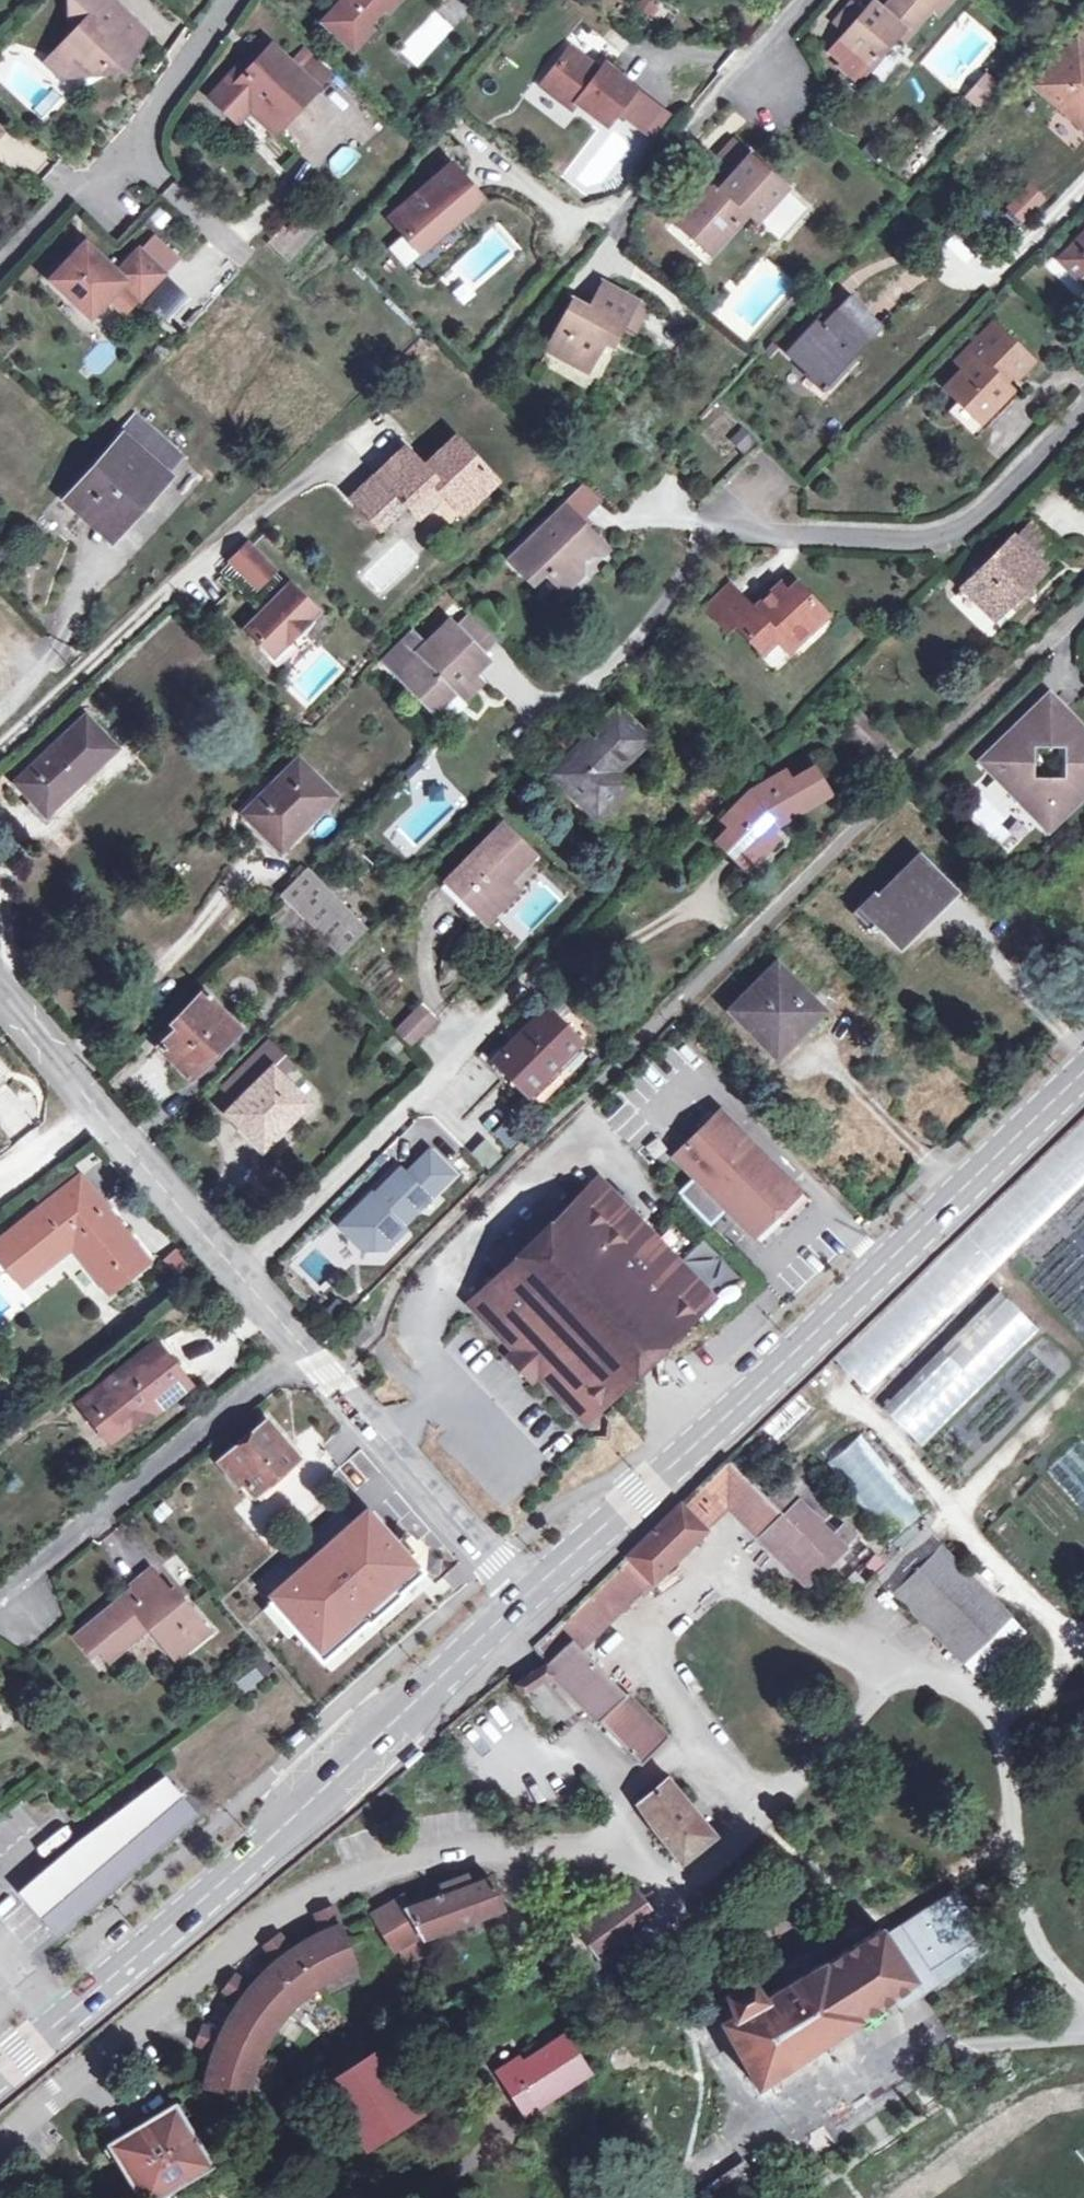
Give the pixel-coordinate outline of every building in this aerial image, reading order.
[(53,56),(66,68),(73,60),(88,74),(100,73),(106,66),(110,70),(132,47),(140,44),(139,39),(145,33),(124,14),(114,14),(111,18),(108,16),(108,0),(68,0),(68,18),(79,28),(53,56)] [(343,1),(323,23),(346,44),(386,0),(342,0),(343,1)] [(346,44),(352,49),(396,0),(386,0),(346,44)] [(872,65),(896,37),(901,31),(908,37),(933,8),(940,0),(894,0),(884,12),(874,4),(865,14),(853,4),(837,23),(849,34),(843,40),(844,41),(831,54),(842,64),(839,67),(856,82),(872,65)] [(933,8),(940,13),(950,2),(948,0),(940,0),(933,8)] [(903,43),(908,37),(901,31),(896,37),(903,43)] [(1037,61),(1049,72),(1070,49),(1058,38),(1037,61)] [(1070,49),(1049,72),(1036,86),(1083,128),(1083,127),(1083,51),(1075,43),(1070,49)] [(285,121),(315,89),(290,66),(270,48),(246,74),(239,68),(211,100),(236,123),(248,109),(251,107),(268,106),(285,121)] [(571,49),(541,87),(568,108),(572,111),(576,106),(606,128),(618,111),(645,131),(662,109),(635,89),(604,66),(600,71),(571,49)] [(302,53),(290,66),(315,89),(327,76),(302,53)] [(66,68),(53,56),(46,63),(58,75),(66,68)] [(986,77),(979,86),(991,97),(999,89),(986,77)] [(979,86),(968,98),(981,109),(991,97),(979,86)] [(568,108),(541,87),(527,105),(555,125),(568,108)] [(251,107),(248,109),(274,133),(285,121),(268,106),(251,107)] [(248,109),(236,123),(262,147),(274,133),(248,109)] [(671,115),(662,109),(645,131),(654,138),(671,115)] [(341,145),(328,171),(346,180),(359,154),(341,145)] [(715,167),(730,179),(748,158),(734,146),(715,167)] [(712,182),(682,217),(717,248),(747,214),(756,221),(780,242),(808,210),(783,189),(748,158),(730,179),(720,189),(712,182)] [(447,168),(392,215),(402,227),(399,230),(411,244),(414,241),(419,247),(449,222),(452,225),(470,210),(466,207),(476,198),(461,177),(457,180),(447,168)] [(466,207),(470,210),(479,203),(476,198),(466,207)] [(717,248),(682,217),(676,224),(710,254),(717,248)] [(1060,261),(1083,285),(1083,237),(1060,261)] [(116,275),(85,246),(51,282),(90,318),(112,295),(123,283),(140,299),(162,274),(138,252),(116,275)] [(129,311),(140,299),(123,283),(112,295),(129,311)] [(619,329),(635,302),(605,284),(591,310),(574,302),(549,349),(587,371),(612,325),(619,329)] [(822,329),(816,323),(787,353),(822,387),(879,328),(850,299),(828,322),(822,329)] [(635,302),(619,329),(635,337),(650,310),(635,302)] [(822,316),(816,323),(822,329),(828,322),(822,316)] [(992,325),(966,353),(974,361),(966,369),(946,389),(959,401),(979,421),(1007,390),(1001,385),(1013,372),(1026,358),(992,325)] [(958,361),(966,369),(974,361),(966,353),(958,361)] [(1026,358),(1013,372),(1020,379),(1033,365),(1026,358)] [(979,421),(959,401),(948,413),(975,438),(1015,397),(1007,390),(979,421)] [(93,506),(118,529),(167,476),(164,473),(180,458),(135,417),(120,433),(123,435),(70,494),(88,511),(93,506)] [(356,502),(379,527),(407,501),(415,510),(440,489),(462,512),(496,481),(457,439),(424,469),(408,454),(356,502)] [(585,488),(565,508),(586,530),(600,503),(585,488)] [(113,534),(118,529),(93,506),(88,511),(113,534)] [(586,530),(565,508),(511,561),(529,578),(540,568),(546,573),(564,591),(581,573),(583,555),(597,541),(586,530)] [(1032,521),(1013,540),(1041,567),(1060,548),(1032,521)] [(1041,567),(1013,540),(1012,539),(962,588),(993,618),(1012,599),(1026,585),(1042,568),(1041,567)] [(597,541),(583,555),(599,555),(605,549),(597,541)] [(257,588),(274,570),(247,544),(230,562),(257,588)] [(534,584),(546,573),(540,568),(529,578),(534,584)] [(280,595),(290,585),(274,570),(257,588),(272,603),(275,606),(282,598),(280,595)] [(788,576),(779,585),(785,592),(795,583),(788,576)] [(785,592),(779,585),(752,609),(730,586),(707,607),(727,628),(734,621),(763,651),(778,637),(788,648),(825,614),(795,583),(785,592)] [(272,603),(247,630),(273,656),(297,630),(304,637),(315,621),(311,617),(316,611),(290,585),(280,595),(282,598),(275,606),(272,603)] [(1026,585),(1012,599),(1017,604),(1032,590),(1026,585)] [(383,660),(423,701),(429,695),(441,707),(456,692),(464,700),(481,683),(473,675),(487,661),(449,623),(424,647),(411,634),(383,660)] [(435,712),(441,707),(429,695),(423,701),(435,712)] [(1011,780),(1011,791),(1048,828),(1064,813),(1066,797),(1081,797),(1083,794),(1083,731),(1050,695),(1041,703),(1041,745),(1064,745),(1064,775),(1033,775),(1033,754),(1015,754),(1015,745),(998,746),(982,762),(999,779),(1011,780)] [(1041,745),(1041,703),(998,746),(1015,745),(1015,754),(1033,754),(1033,746),(1041,745)] [(595,814),(626,783),(612,770),(645,738),(618,710),(554,773),(595,814)] [(37,793),(53,809),(115,748),(84,716),(14,783),(30,800),(37,793)] [(244,814),(279,848),(293,834),(295,836),(334,798),(297,761),(244,814)] [(747,869),(772,842),(765,835),(775,825),(827,796),(813,770),(790,782),(784,772),(749,792),(723,820),(731,827),(717,841),(747,869)] [(45,816),(53,809),(37,793),(30,800),(45,816)] [(447,883),(477,914),(507,883),(534,855),(504,825),(447,883)] [(931,900),(936,905),(951,891),(918,858),(877,899),(874,895),(859,912),(874,928),(878,924),(898,943),(916,925),(911,920),(931,900)] [(279,895),(303,919),(330,891),(307,867),(279,895)] [(507,883),(477,914),(487,924),(518,893),(507,883)] [(330,891),(303,919),(316,932),(344,905),(330,891)] [(911,920),(916,925),(936,905),(931,900),(911,920)] [(344,905),(316,932),(340,957),(368,929),(344,905)] [(760,1033),(784,1057),(826,1015),(776,965),(729,1011),(755,1037),(760,1033)] [(171,1023),(176,1029),(159,1047),(190,1078),(238,1029),(201,993),(171,1023)] [(433,1022),(419,1008),(395,1032),(409,1046),(433,1022)] [(547,1009),(494,1061),(514,1080),(511,1082),(511,1084),(521,1094),(524,1094),(526,1092),(528,1094),(530,1091),(540,1101),(544,1101),(563,1082),(563,1078),(554,1069),(580,1042),(547,1009)] [(779,1062),(784,1057),(760,1033),(755,1037),(779,1062)] [(271,1043),(237,1076),(250,1090),(234,1106),(227,1113),(261,1148),(306,1104),(281,1078),(272,1070),(285,1057),(271,1043)] [(272,1070),(281,1078),(294,1066),(285,1057),(272,1070)] [(221,1091),(234,1106),(250,1090),(237,1076),(221,1091)] [(719,1107),(671,1156),(692,1177),(677,1194),(708,1225),(725,1209),(750,1235),(797,1187),(719,1107)] [(456,1174),(430,1150),(409,1172),(401,1170),(374,1193),(370,1193),(339,1224),(360,1250),(386,1250),(407,1228),(403,1224),(456,1174)] [(40,1208),(73,1181),(66,1173),(34,1199),(40,1208)] [(73,1181),(40,1208),(0,1240),(0,1257),(22,1285),(71,1245),(108,1290),(145,1261),(79,1177),(73,1181)] [(598,1183),(489,1289),(599,1403),(693,1312),(593,1209),(609,1194),(598,1183)] [(708,1297),(609,1194),(593,1209),(693,1312),(708,1297)] [(183,1246),(166,1255),(178,1279),(196,1270),(183,1246)] [(599,1403),(489,1289),(474,1304),(518,1348),(540,1371),(584,1417),(599,1403)] [(998,1290),(882,1408),(920,1446),(1036,1329),(998,1290)] [(149,1400),(153,1406),(157,1410),(187,1385),(154,1344),(81,1404),(94,1419),(98,1415),(115,1436),(146,1411),(142,1406),(149,1400)] [(540,1371),(518,1348),(508,1358),(531,1380),(540,1371)] [(142,1406),(146,1411),(153,1406),(149,1400),(142,1406)] [(110,1440),(115,1436),(98,1415),(94,1419),(110,1440)] [(255,1496),(297,1461),(265,1424),(224,1457),(255,1496)] [(887,1542),(921,1517),(863,1436),(828,1461),(887,1542)] [(1050,1471),(1083,1509),(1083,1449),(1080,1445),(1050,1471)] [(800,1559),(790,1569),(804,1584),(845,1543),(853,1535),(841,1522),(829,1534),(818,1523),(830,1511),(791,1472),(765,1496),(728,1458),(632,1552),(535,1647),(537,1649),(550,1673),(639,1763),(665,1738),(580,1649),(612,1619),(604,1610),(618,1597),(626,1605),(650,1581),(651,1583),(706,1530),(704,1529),(727,1507),(780,1560),(790,1550),(800,1559)] [(297,1461),(255,1496),(260,1502),(303,1467),(297,1461)] [(424,1568),(368,1506),(269,1596),(323,1659),(424,1568)] [(962,1663),(1010,1616),(939,1545),(893,1592),(962,1663)] [(790,1550),(780,1560),(790,1569),(800,1559),(790,1550)] [(161,1637),(155,1641),(174,1662),(208,1632),(181,1599),(173,1606),(164,1597),(170,1591),(149,1568),(128,1585),(131,1588),(72,1636),(88,1653),(94,1647),(108,1663),(147,1631),(152,1626),(161,1637)] [(612,1619),(626,1605),(618,1597),(604,1610),(612,1619)] [(152,1626),(147,1631),(155,1641),(161,1637),(152,1626)] [(259,1655),(231,1677),(243,1693),(272,1671),(259,1655)] [(682,1862),(713,1836),(667,1780),(637,1804),(652,1827),(682,1862)] [(161,1783),(152,1790),(164,1804),(173,1796),(161,1783)] [(78,1845),(28,1889),(61,1927),(171,1831),(173,1832),(190,1816),(173,1796),(164,1804),(152,1790),(78,1845)] [(441,1884),(445,1893),(472,1882),(469,1873),(441,1884)] [(490,1875),(472,1882),(445,1893),(408,1907),(401,1898),(374,1915),(394,1949),(420,1932),(422,1937),(502,1907),(490,1875)] [(652,1915),(631,1888),(577,1929),(596,1956),(652,1915)] [(338,1966),(352,1961),(341,1927),(334,1903),(312,1914),(321,1934),(304,1943),(292,1950),(282,1933),(263,1945),(273,1964),(271,1966),(256,1980),(251,1985),(234,1973),(220,1991),(237,2004),(231,2012),(221,2030),(220,2030),(202,2024),(193,2044),(211,2052),(206,2068),(202,2087),(245,2096),(248,2081),(252,2068),(253,2067),(244,2063),(250,2049),(259,2052),(265,2041),(272,2029),(265,2023),(274,2012),(281,2018),(282,2017),(292,2006),(303,1997),(297,1989),(308,1981),(314,1988),(315,1988),(328,1980),(341,1974),(338,1966)] [(764,1997),(749,1980),(725,1993),(732,2015),(720,2021),(755,2086),(858,2019),(857,2017),(913,1980),(878,1929),(824,1964),(822,1962),(764,1997)] [(420,1932),(394,1949),(402,1960),(427,1952),(422,1937),(420,1932)] [(355,1969),(352,1961),(338,1966),(341,1974),(355,1969)] [(303,1997),(314,1988),(308,1981),(297,1989),(303,1997)] [(273,2028),(281,2018),(274,2012),(265,2023),(272,2029),(273,2028)] [(564,2034),(523,2061),(498,2078),(521,2114),(588,2072),(564,2034)] [(258,2054),(259,2052),(250,2049),(244,2063),(253,2067),(258,2054)] [(493,2071),(498,2078),(523,2061),(519,2054),(493,2071)] [(366,2119),(376,2133),(400,2119),(391,2103),(394,2101),(375,2070),(371,2073),(367,2070),(363,2068),(356,2068),(351,2071),(347,2075),(345,2080),(346,2088),(343,2090),(364,2121),(366,2119)] [(210,2165),(202,2152),(173,2103),(108,2143),(136,2191),(141,2197),(151,2197),(210,2165)]
